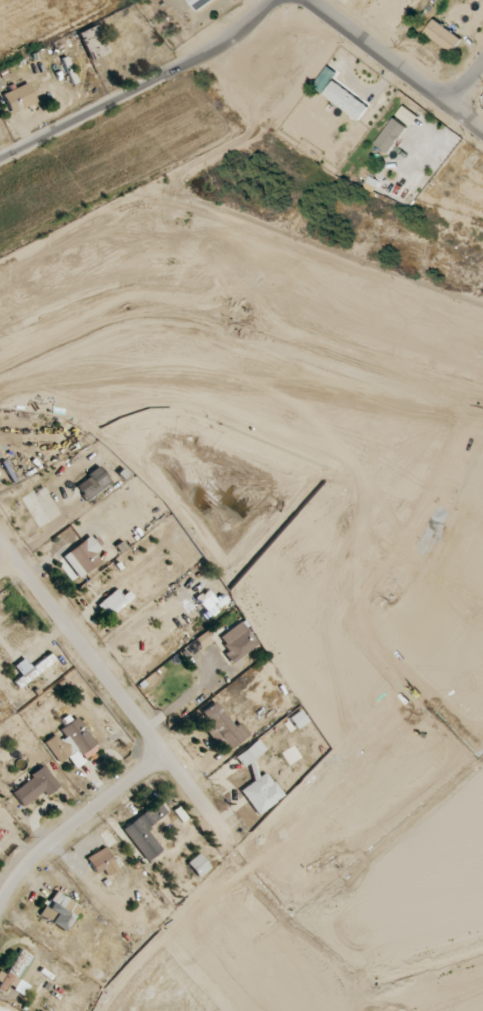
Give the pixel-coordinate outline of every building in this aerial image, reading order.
[(195,12),(215,0),(188,0),(195,12)] [(462,36),(432,20),(424,35),(454,51),(462,36)] [(78,33),(91,61),(108,53),(95,25),(78,33)] [(313,87),(323,93),(337,72),(326,66),(313,87)] [(359,120),(369,106),(332,81),(323,95),(359,120)] [(10,113),(37,104),(29,83),(3,93),(10,113)] [(418,117),(403,106),(396,116),(411,126),(418,117)] [(390,154),(406,127),(392,118),(375,145),(390,154)] [(111,482),(99,467),(75,486),(87,501),(111,482)] [(100,549),(90,536),(63,557),(79,578),(101,561),(95,554),(100,549)] [(122,596),(116,589),(98,604),(109,618),(133,598),(128,591),(122,596)] [(210,604),(200,594),(194,599),(210,615),(226,598),(221,593),(210,604)] [(225,653),(230,663),(258,646),(243,621),(219,636),(228,651),(225,653)] [(55,660),(50,654),(32,668),(24,658),(13,666),(21,676),(13,682),(19,688),(55,660)] [(208,722),(203,725),(221,754),(242,740),(217,702),(202,712),(208,722)] [(308,722),(300,710),(288,718),(296,729),(308,722)] [(58,764),(68,758),(74,767),(99,750),(78,717),(57,730),(58,733),(44,742),(58,764)] [(240,790),(257,815),(283,797),(266,772),(260,776),(250,762),(260,755),(252,744),(235,756),(243,767),(246,765),(256,779),(240,790)] [(59,786),(43,767),(11,793),(23,807),(43,791),(46,796),(59,786)] [(122,828),(147,862),(162,850),(146,829),(167,813),(158,802),(122,828)] [(103,870),(107,876),(118,870),(105,847),(86,857),(95,874),(103,870)] [(187,863),(198,878),(210,868),(199,853),(187,863)] [(39,916),(63,932),(80,906),(55,890),(39,916)] [(0,972),(0,982),(0,992),(3,994),(7,987),(24,996),(29,986),(19,980),(32,956),(20,949),(5,975),(0,972)]
